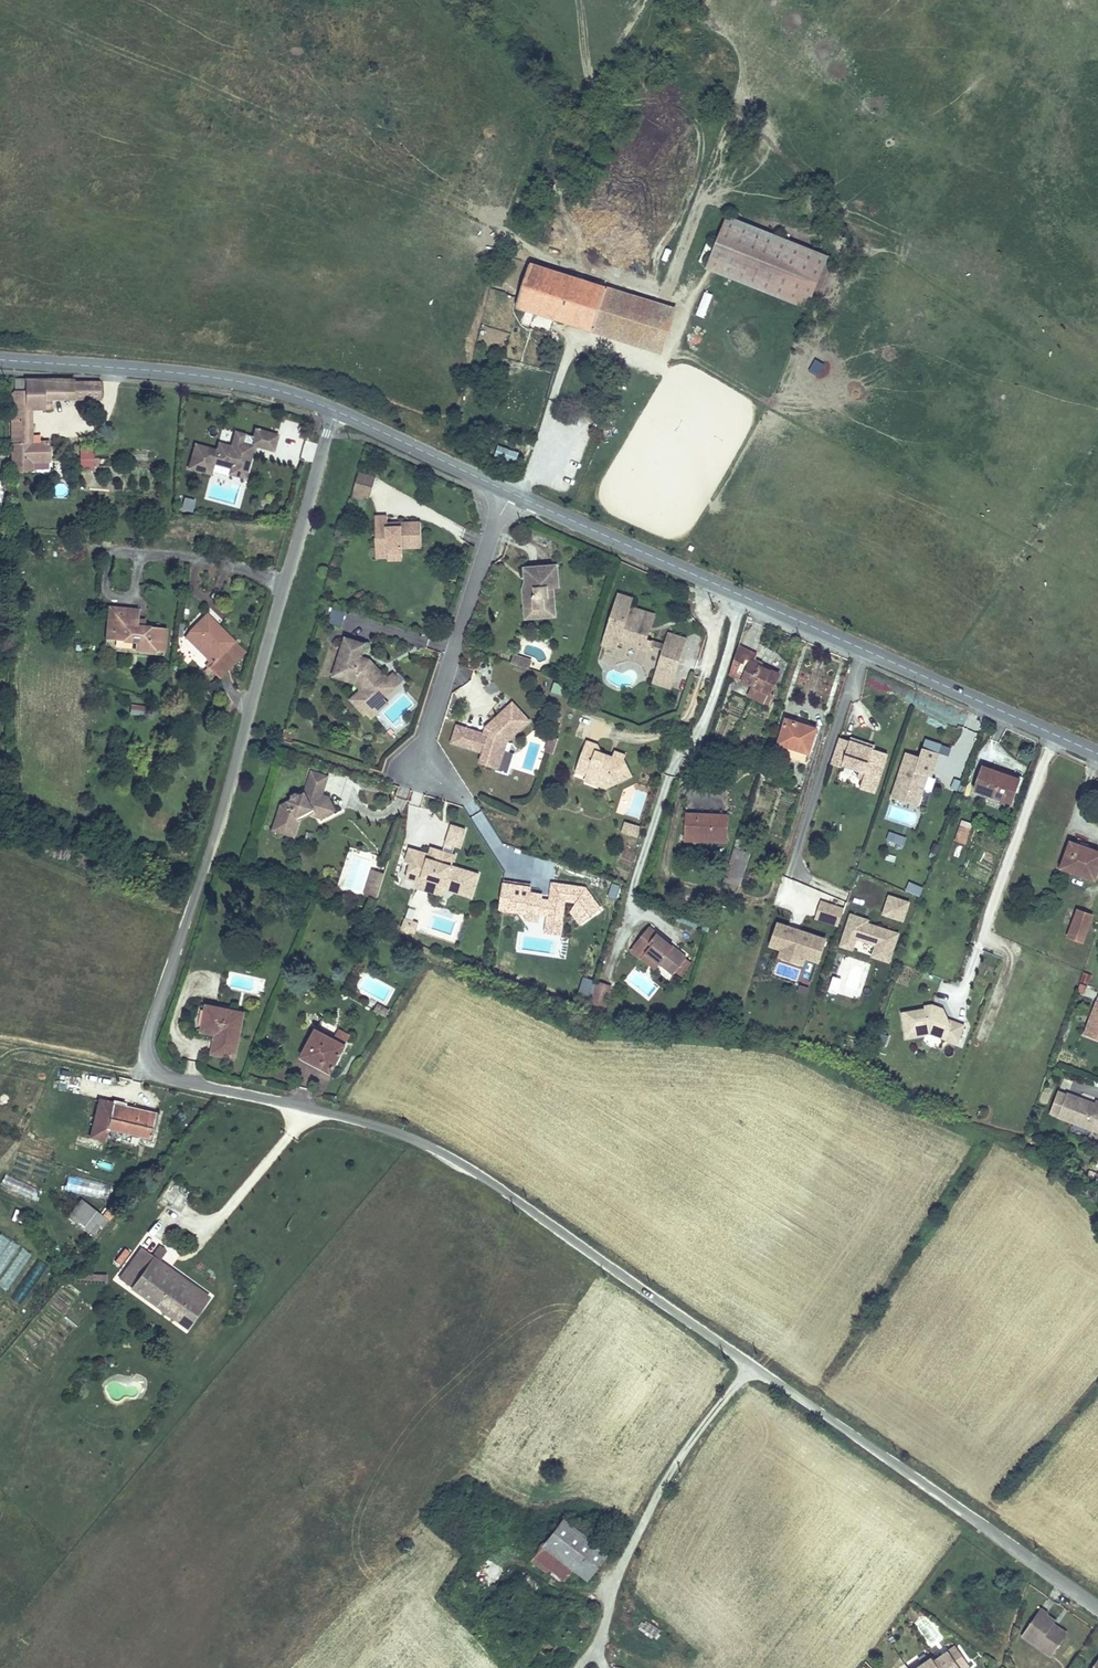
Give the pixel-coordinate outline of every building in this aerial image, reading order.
[(833,261),(734,219),(713,268),(812,311),(833,261)] [(508,240),(493,231),(488,240),(502,249),(508,240)] [(620,321),(627,296),(530,266),(516,305),(630,341),(631,335),(666,346),(669,335),(620,321)] [(696,315),(705,317),(712,292),(703,290),(696,315)] [(676,312),(627,296),(620,321),(669,335),(676,312)] [(631,335),(630,341),(664,351),(666,346),(631,335)] [(808,369),(818,375),(825,363),(815,357),(808,369)] [(15,387),(15,417),(34,416),(34,411),(44,411),(44,378),(27,377),(27,387),(15,387)] [(15,377),(15,387),(27,387),(27,377),(15,377)] [(44,378),(44,411),(53,411),(53,400),(103,401),(103,382),(44,378)] [(16,480),(36,480),(36,471),(51,471),(53,452),(35,452),(34,416),(15,417),(16,480)] [(216,450),(194,444),(186,471),(211,477),(214,465),(230,469),(228,477),(245,482),(255,449),(274,454),(279,436),(254,429),(250,444),(245,442),(247,435),(235,432),(231,446),(218,443),(216,450)] [(94,452),(94,440),(83,440),(83,451),(94,452)] [(94,452),(83,451),(83,463),(99,463),(99,452),(94,452)] [(377,474),(362,469),(356,489),(369,493),(373,493),(377,474)] [(356,489),(354,495),(367,499),(369,493),(356,489)] [(183,496),(181,509),(193,510),(194,497),(183,496)] [(380,512),(380,544),(390,544),(392,552),(407,551),(406,546),(426,546),(425,520),(406,520),(406,523),(393,523),(392,512),(380,512)] [(390,544),(380,544),(381,556),(392,555),(392,560),(408,559),(407,551),(392,552),(390,544)] [(553,582),(558,582),(556,561),(526,563),(528,577),(531,577),(533,587),(529,587),(525,587),(526,606),(544,605),(545,610),(555,609),(553,582)] [(560,614),(558,582),(553,582),(555,609),(545,610),(544,605),(526,606),(527,616),(560,614)] [(627,612),(628,606),(630,600),(617,595),(602,642),(614,647),(616,640),(647,650),(650,641),(646,640),(647,638),(643,630),(645,624),(646,618),(627,612)] [(654,615),(628,606),(627,612),(646,618),(645,624),(643,630),(647,638),(654,615)] [(104,647),(110,647),(113,617),(106,616),(104,647)] [(113,617),(110,647),(130,649),(130,657),(145,659),(146,651),(157,651),(157,634),(133,632),(134,618),(113,617)] [(218,664),(211,672),(208,675),(218,684),(245,657),(205,619),(189,637),(218,664)] [(670,628),(667,638),(683,643),(686,633),(670,628)] [(146,651),(145,659),(164,660),(164,634),(157,634),(157,651),(146,651)] [(362,656),(364,653),(369,641),(351,634),(337,670),(358,677),(370,690),(373,687),(380,692),(389,684),(384,678),(389,674),(376,658),(372,657),(371,660),(362,656)] [(181,644),(211,672),(218,664),(189,637),(181,644)] [(683,643),(667,638),(654,677),(669,683),(683,643)] [(739,647),(730,675),(768,696),(778,679),(752,665),(757,657),(739,647)] [(528,665),(531,656),(514,650),(511,659),(528,665)] [(373,687),(370,690),(380,702),(399,686),(389,674),(384,678),(389,684),(380,692),(373,687)] [(555,683),(553,692),(561,693),(563,685),(555,683)] [(511,701),(490,718),(493,723),(487,732),(482,729),(458,722),(452,739),(480,747),(478,757),(497,762),(503,739),(526,721),(511,701)] [(131,703),(130,711),(143,712),(144,704),(131,703)] [(493,723),(490,718),(485,722),(482,729),(487,732),(493,723)] [(817,732),(791,723),(783,744),(809,754),(817,732)] [(587,737),(573,774),(586,779),(585,772),(603,778),(606,785),(630,774),(622,758),(624,752),(615,748),(611,757),(606,756),(605,751),(594,746),(596,741),(587,737)] [(841,740),(833,766),(844,770),(845,767),(862,772),(860,779),(865,780),(862,790),(875,794),(876,793),(877,793),(889,755),(875,751),(852,743),(841,740)] [(852,740),(852,743),(875,751),(876,748),(852,740)] [(922,759),(909,755),(895,799),(918,807),(928,777),(931,778),(934,779),(942,755),(925,750),(922,759)] [(281,824),(300,829),(305,811),(317,804),(329,803),(334,810),(343,804),(334,789),(330,788),(335,771),(318,765),(312,788),(309,787),(308,793),(302,797),(298,795),(287,801),(281,824)] [(1019,783),(981,770),(974,791),(1011,804),(1019,783)] [(931,778),(928,777),(918,807),(921,808),(931,778)] [(298,790),(298,795),(302,797),(308,793),(309,787),(302,786),(298,790)] [(305,811),(300,829),(306,831),(311,813),(319,810),(329,813),(334,810),(329,803),(317,804),(305,811)] [(697,835),(727,836),(728,816),(687,814),(686,840),(697,841),(697,835)] [(625,820),(621,831),(637,836),(641,825),(625,820)] [(453,821),(450,830),(465,836),(469,826),(453,821)] [(972,827),(961,824),(956,840),(966,843),(972,827)] [(465,836),(450,830),(447,839),(462,844),(465,836)] [(887,839),(904,845),(907,836),(890,830),(887,839)] [(736,842),(732,855),(740,858),(744,844),(736,842)] [(406,855),(411,856),(419,859),(422,847),(410,843),(406,855)] [(433,843),(431,850),(444,854),(446,848),(433,843)] [(1058,870),(1095,883),(1097,874),(1097,854),(1069,843),(1058,870)] [(419,859),(411,856),(406,872),(413,875),(421,871),(444,878),(450,886),(474,894),(481,872),(456,862),(459,852),(446,848),(444,854),(431,850),(422,847),(419,859)] [(377,897),(384,870),(371,867),(364,893),(377,897)] [(421,871),(413,875),(418,885),(439,891),(450,886),(444,878),(421,871)] [(501,876),(498,899),(508,901),(511,877),(501,876)] [(511,877),(508,901),(526,903),(526,908),(537,910),(537,905),(548,906),(547,912),(560,915),(563,894),(574,895),(569,900),(584,917),(601,903),(584,881),(556,878),(555,888),(551,888),(551,892),(542,892),(543,888),(529,886),(529,880),(511,877)] [(905,889),(920,895),(923,886),(909,881),(905,889)] [(904,921),(910,899),(888,892),(881,914),(904,921)] [(838,927),(844,906),(820,899),(814,921),(838,927)] [(421,916),(408,911),(404,923),(417,927),(421,916)] [(891,961),(900,929),(848,914),(839,945),(891,961)] [(1069,944),(1082,950),(1093,923),(1079,917),(1069,944)] [(805,957),(819,962),(828,936),(777,919),(768,945),(779,949),(777,955),(803,963),(805,957)] [(813,925),(834,933),(836,927),(815,920),(813,925)] [(654,949),(648,956),(671,978),(687,960),(652,929),(643,939),(654,949)] [(642,962),(648,956),(654,949),(643,939),(631,952),(642,962)] [(1083,971),(1079,981),(1088,984),(1092,974),(1083,971)] [(828,990),(837,993),(842,977),(833,974),(828,990)] [(591,993),(595,980),(584,977),(580,990),(591,993)] [(597,977),(591,997),(603,1002),(610,981),(597,977)] [(799,984),(797,991),(807,994),(809,986),(799,984)] [(902,1010),(906,1035),(930,1031),(957,1042),(964,1024),(948,1018),(943,1007),(932,1003),(924,1004),(925,1006),(902,1010)] [(207,1006),(201,1032),(216,1035),(222,1037),(218,1055),(235,1059),(245,1014),(207,1006)] [(1097,1007),(1084,1040),(1097,1046),(1097,1008),(1097,1007)] [(334,1069),(346,1046),(317,1030),(302,1057),(321,1067),(323,1063),(334,1069)] [(222,1037),(216,1035),(212,1054),(218,1055),(222,1037)] [(323,1063),(321,1067),(331,1073),(334,1069),(323,1063)] [(1092,1107),(1091,1109),(1063,1098),(1054,1122),(1097,1139),(1097,1109),(1092,1107)] [(92,1137),(105,1140),(108,1129),(149,1139),(155,1115),(124,1107),(125,1104),(113,1102),(112,1104),(101,1102),(92,1137)] [(0,1183),(0,1185),(34,1201),(40,1190),(5,1173),(0,1183)] [(107,1200),(111,1184),(67,1174),(63,1190),(107,1200)] [(69,1217),(92,1236),(101,1225),(103,1227),(108,1221),(83,1200),(69,1217)] [(123,1247),(113,1260),(119,1265),(130,1251),(123,1247)] [(132,1287),(176,1319),(194,1295),(163,1272),(167,1267),(159,1261),(167,1251),(161,1247),(154,1257),(132,1287)] [(132,1287),(154,1257),(143,1249),(121,1279),(132,1287)] [(194,1295),(176,1319),(186,1327),(208,1297),(167,1267),(163,1272),(194,1295)] [(542,1547),(586,1582),(607,1554),(564,1520),(542,1547)] [(443,1598),(447,1601),(462,1585),(464,1587),(470,1579),(463,1574),(443,1598)] [(1043,1647),(1057,1657),(1073,1636),(1063,1629),(1062,1631),(1058,1628),(1059,1626),(1061,1623),(1053,1617),(1054,1616),(1047,1610),(1030,1633),(1046,1644),(1043,1647)] [(582,1614),(574,1624),(587,1634),(595,1624),(582,1614)] [(496,1632),(490,1627),(484,1634),(495,1643),(501,1636),(496,1632)] [(1028,1637),(1043,1647),(1046,1644),(1030,1633),(1028,1637)] [(974,1664),(965,1651),(958,1656),(954,1651),(940,1660),(938,1657),(921,1667),(968,1667),(974,1664)] [(542,1667),(547,1661),(537,1654),(533,1660),(542,1667)]
